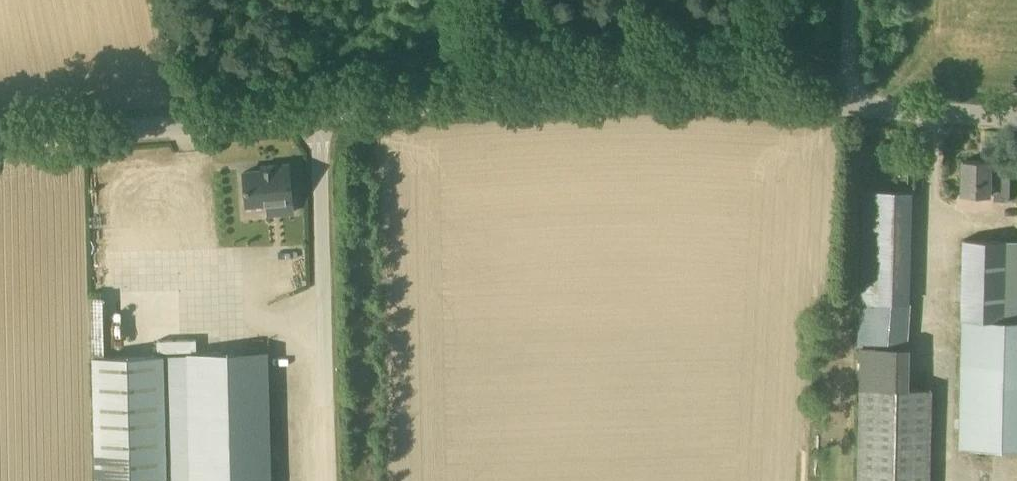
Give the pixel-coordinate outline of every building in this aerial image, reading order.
[(1010,178),(989,177),(990,161),(962,161),(961,193),(994,194),(994,199),(1009,200),(1010,178)] [(293,209),(292,174),(273,174),(273,178),(246,178),(247,210),(293,209)] [(865,190),(858,344),(857,480),(928,480),(929,388),(908,387),(908,346),(906,346),(907,304),(910,191),(865,190)] [(1003,240),(963,239),(960,319),(961,319),(958,448),(1016,449),(1016,241),(1003,240)] [(266,352),(164,354),(93,357),(96,480),(271,480),(268,352),(266,352)]
